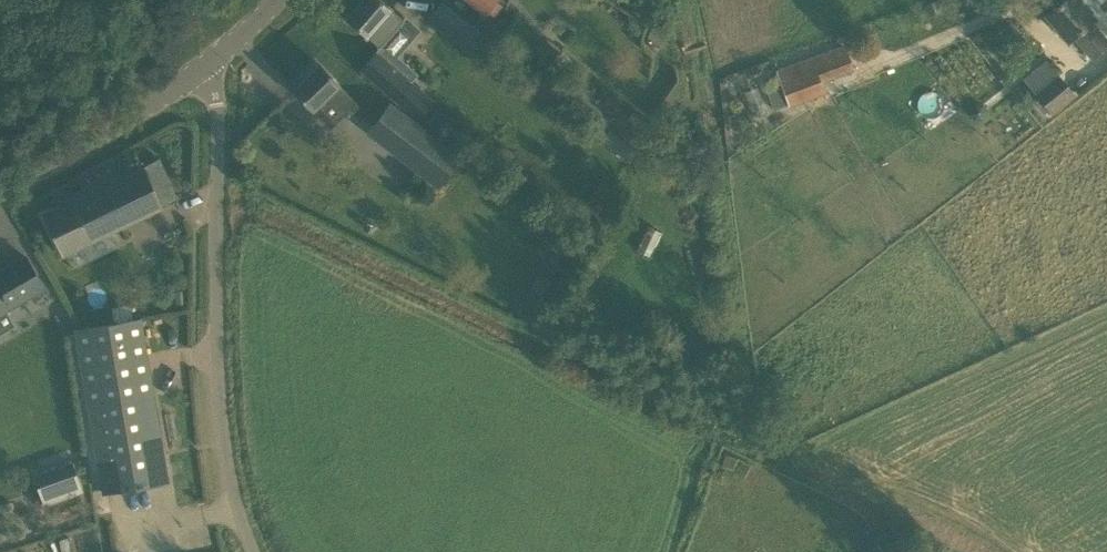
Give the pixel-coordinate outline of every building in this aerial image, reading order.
[(396,27),(403,19),(390,8),(391,7),(383,0),(362,0),(346,18),(380,47),(396,27)] [(426,20),(472,56),(488,36),(442,0),(426,20)] [(494,21),(499,14),(491,8),(497,0),(463,0),(494,21)] [(1095,18),(1080,0),(1061,0),(1045,14),(1068,42),(1074,36),(1092,58),(1106,45),(1106,41),(1091,22),(1095,18)] [(783,81),(767,87),(774,106),(790,101),(791,105),(824,93),(821,83),(853,70),(844,46),(778,70),(783,81)] [(360,69),(420,122),(436,105),(376,51),(360,69)] [(320,117),(337,100),(350,114),(359,106),(338,84),(339,83),(321,64),(293,90),(320,117)] [(1044,113),(1049,108),(1054,113),(1075,95),(1057,75),(1036,93),(1039,97),(1034,102),(1044,113)] [(755,119),(769,112),(756,85),(742,92),(755,119)] [(461,157),(415,121),(398,144),(397,144),(396,146),(442,181),(461,157)] [(125,155),(76,178),(84,194),(42,214),(62,256),(163,207),(142,166),(133,171),(125,155)] [(550,251),(563,233),(554,226),(541,245),(550,251)] [(564,235),(548,253),(557,261),(573,243),(564,235)] [(44,287),(25,256),(0,271),(0,313),(44,287)] [(168,481),(141,318),(75,329),(102,492),(168,481)] [(71,460),(33,474),(44,505),(82,492),(71,460)]
